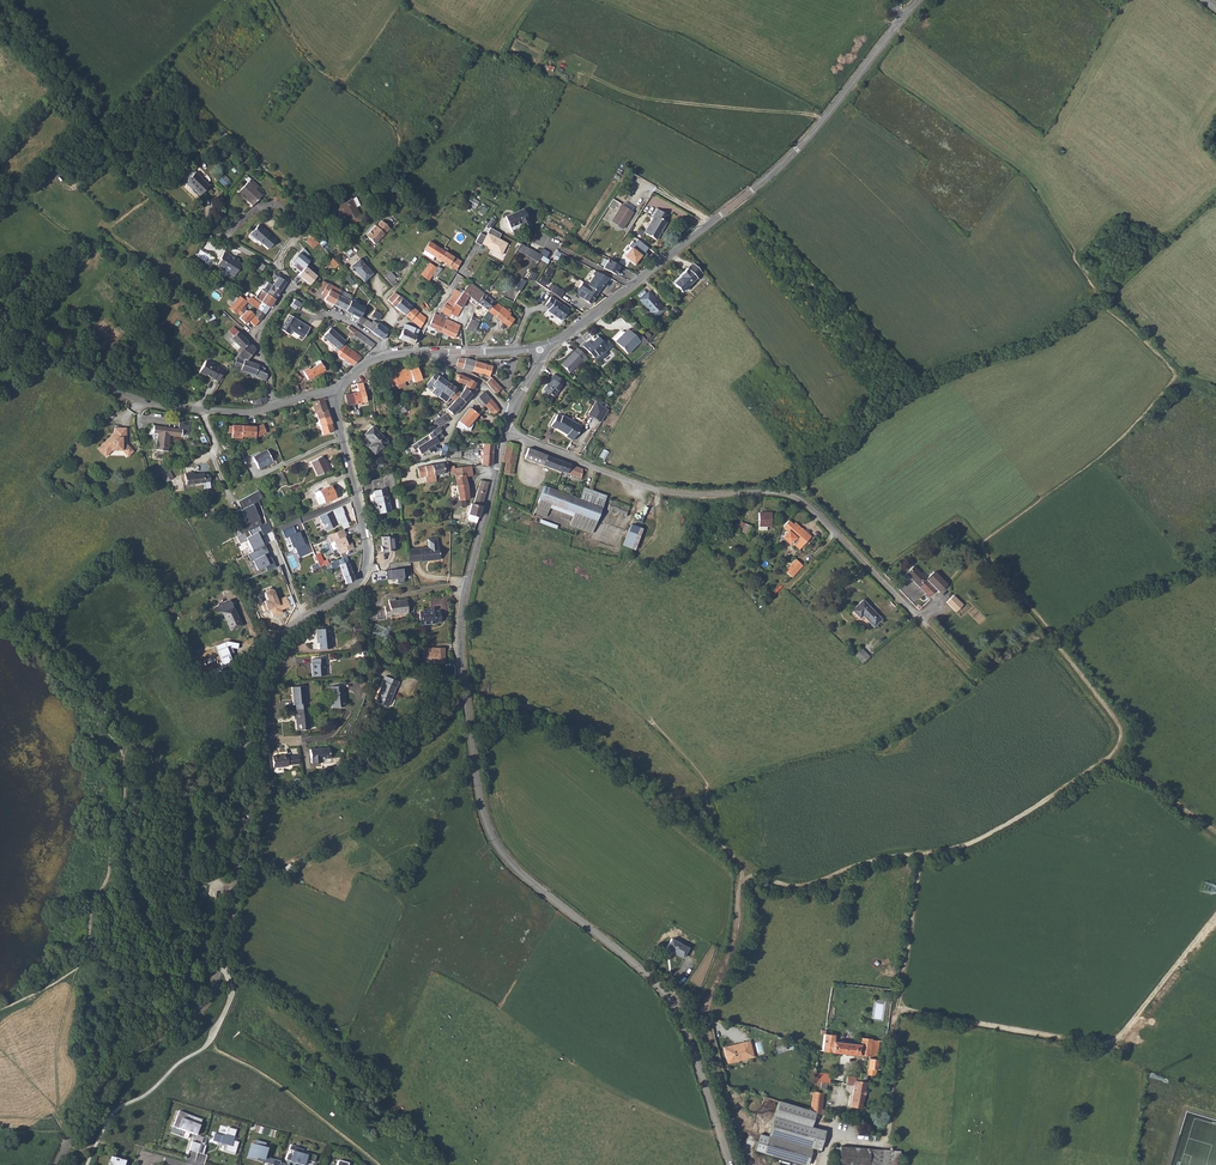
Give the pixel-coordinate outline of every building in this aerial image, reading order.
[(191,186),(200,195),(209,186),(196,172),(195,173),(192,170),(191,170),(185,175),(185,176),(188,179),(185,182),(190,187),(191,186)] [(225,186),(231,180),(225,173),(218,180),(225,186)] [(248,180),(239,189),(253,202),(262,192),(248,180)] [(353,199),(337,205),(339,209),(343,208),(345,215),(344,216),(346,221),(348,226),(361,221),(359,216),(356,207),(361,206),(358,197),(353,199)] [(614,199),(609,206),(613,209),(614,206),(619,208),(622,204),(614,199)] [(623,205),(613,221),(623,228),(634,212),(623,205)] [(659,209),(653,218),(645,232),(656,239),(661,232),(660,232),(667,221),(665,220),(668,214),(659,209)] [(505,215),(508,226),(519,223),(520,226),(527,224),(523,210),(505,215)] [(391,228),(383,220),(377,225),(376,224),(366,234),(375,243),(391,228)] [(259,225),(251,234),(258,241),(262,244),(263,244),(269,249),(277,241),(259,225)] [(480,233),(474,242),(481,245),(482,244),(487,246),(488,246),(490,247),(489,249),(500,255),(507,243),(499,239),(502,234),(490,228),(486,236),(480,233)] [(312,235),(306,241),(313,248),(319,243),(312,235)] [(623,255),(633,262),(647,247),(638,239),(623,255)] [(433,256),(439,260),(445,252),(429,241),(421,253),(432,259),(433,256)] [(527,247),(520,244),(517,250),(523,254),(527,247)] [(541,255),(527,247),(523,254),(538,262),(541,255)] [(220,258),(217,263),(222,267),(222,269),(234,276),(239,267),(238,267),(240,263),(235,260),(234,261),(232,260),(232,259),(231,258),(231,256),(223,252),(219,258),(220,258)] [(445,252),(439,260),(455,270),(460,262),(445,252)] [(290,263),(300,271),(304,265),(308,260),(299,253),(290,263)] [(328,262),(335,268),(339,264),(332,257),(328,262)] [(359,259),(350,267),(363,281),(372,274),(359,259)] [(607,259),(602,267),(616,274),(621,264),(607,259)] [(429,263),(420,275),(428,280),(431,276),(434,278),(441,269),(435,265),(434,267),(429,263)] [(693,264),(688,269),(696,278),(702,273),(693,264)] [(300,271),(297,274),(310,283),(316,274),(304,265),(300,271)] [(387,269),(382,274),(392,286),(396,282),(394,280),(396,278),(387,269)] [(696,278),(688,269),(687,269),(672,283),(681,293),(697,279),(696,278)] [(275,281),(272,285),(280,291),(286,282),(281,279),(282,277),(282,276),(281,275),(276,271),(271,277),(275,281)] [(534,280),(537,273),(532,271),(529,278),(534,280)] [(594,275),(587,285),(597,292),(601,286),(602,283),(604,284),(608,278),(595,271),(593,275),(594,275)] [(516,289),(520,291),(526,281),(522,278),(516,289)] [(327,283),(323,281),(319,288),(323,291),(326,285),(331,287),(331,285),(327,283)] [(219,282),(215,286),(223,291),(226,287),(219,282)] [(587,285),(582,282),(578,288),(581,290),(578,296),(590,304),(597,292),(587,285)] [(469,283),(463,291),(466,293),(477,302),(483,294),(469,283)] [(268,291),(267,293),(275,299),(280,291),(272,285),(268,291)] [(331,287),(326,285),(323,291),(321,294),(326,296),(324,299),(334,304),(338,294),(341,290),(331,285),(331,287)] [(449,285),(446,290),(453,295),(457,297),(458,298),(461,293),(449,285)] [(555,285),(551,291),(560,298),(564,292),(555,285)] [(461,293),(458,298),(464,301),(466,297),(465,295),(466,293),(463,291),(462,290),(461,293)] [(263,291),(258,299),(262,302),(269,308),(275,299),(267,293),(264,291),(263,291)] [(338,294),(334,304),(345,310),(350,301),(346,298),(348,294),(344,292),(341,296),(338,294)] [(394,292),(387,300),(403,314),(410,306),(412,303),(410,301),(408,304),(394,292)] [(648,292),(639,300),(650,312),(648,315),(652,320),(664,309),(648,292)] [(483,294),(477,302),(488,310),(493,303),(494,302),(483,294)] [(444,304),(441,309),(449,313),(454,304),(458,298),(457,297),(453,295),(444,304)] [(239,296),(229,308),(235,314),(246,302),(243,300),(239,296)] [(246,297),(243,300),(246,302),(257,309),(265,313),(269,308),(262,302),(260,305),(250,298),(248,299),(246,297)] [(350,301),(345,310),(359,317),(360,315),(366,306),(370,300),(367,297),(361,306),(350,301)] [(458,298),(454,304),(461,307),(464,301),(458,298)] [(550,298),(544,306),(548,308),(551,310),(549,312),(560,320),(568,310),(550,298)] [(295,299),(292,303),(297,307),(299,308),(301,305),(295,299)] [(494,302),(493,303),(508,315),(510,313),(494,301),(494,302)] [(493,303),(488,310),(492,314),(508,327),(513,319),(508,315),(493,303)] [(282,304),(276,313),(281,317),(287,308),(282,304)] [(449,313),(447,316),(451,318),(453,315),(456,317),(461,307),(454,304),(449,313)] [(410,306),(403,314),(420,328),(424,318),(410,306)] [(679,312),(673,307),(670,310),(673,313),(671,314),(674,317),(679,312)] [(248,309),(242,315),(248,321),(249,320),(254,326),(259,321),(253,314),(251,312),(253,311),(253,310),(253,309),(252,308),(251,308),(249,308),(249,309),(248,309)] [(257,309),(253,314),(259,321),(265,313),(257,309)] [(376,309),(372,315),(379,320),(383,314),(376,309)] [(427,323),(426,326),(441,332),(446,319),(434,313),(429,324),(427,323)] [(289,315),(281,330),(287,333),(290,329),(301,335),(300,337),(304,339),(310,328),(289,315)] [(358,320),(357,321),(382,339),(387,330),(386,329),(382,326),(377,322),(376,323),(375,322),(372,320),(370,323),(360,315),(359,317),(358,320)] [(446,319),(441,332),(453,338),(459,325),(453,322),(446,319)] [(470,319),(466,328),(473,331),(478,323),(470,319)] [(348,325),(346,327),(350,331),(354,334),(357,330),(348,325)] [(231,338),(235,343),(241,349),(248,342),(248,341),(233,326),(229,331),(233,335),(231,338)] [(398,338),(412,344),(416,335),(418,330),(410,326),(407,332),(402,330),(398,338)] [(323,336),(338,349),(343,343),(345,341),(330,328),(323,336)] [(613,338),(625,351),(637,341),(639,342),(640,341),(638,340),(642,336),(636,330),(635,331),(633,328),(630,331),(628,329),(625,332),(624,331),(621,331),(613,338)] [(354,334),(352,337),(353,337),(360,343),(366,337),(357,330),(354,334)] [(591,344),(589,342),(587,341),(583,346),(598,361),(602,357),(602,358),(607,353),(600,346),(604,343),(596,335),(592,339),(594,341),(591,344)] [(353,337),(352,338),(367,349),(368,350),(375,343),(366,337),(360,343),(353,337)] [(637,341),(625,351),(627,353),(639,342),(637,341)] [(236,356),(236,358),(233,367),(265,380),(267,376),(266,373),(263,372),(264,368),(259,365),(247,361),(255,349),(253,346),(248,342),(241,349),(239,353),(236,356)] [(235,343),(232,346),(239,353),(241,349),(235,343)] [(649,343),(643,348),(648,353),(654,348),(649,343)] [(338,355),(352,365),(358,359),(343,348),(338,355)] [(577,348),(564,360),(573,368),(582,359),(584,361),(587,358),(577,348)] [(458,358),(455,365),(462,368),(472,371),(488,376),(490,371),(494,372),(496,367),(485,364),(480,362),(465,358),(458,358)] [(573,368),(564,360),(560,364),(569,373),(573,368)] [(205,374),(216,381),(224,369),(219,366),(218,369),(215,367),(216,365),(211,362),(209,364),(204,361),(198,372),(204,375),(205,374)] [(309,368),(303,371),(308,379),(325,370),(321,363),(309,369),(309,368)] [(407,367),(387,375),(391,386),(396,384),(398,388),(405,386),(403,382),(411,379),(407,367)] [(295,372),(291,377),(296,382),(300,378),(295,372)] [(435,373),(424,386),(428,390),(431,386),(433,388),(430,392),(437,397),(437,396),(441,391),(448,382),(435,373)] [(551,378),(542,389),(548,394),(549,393),(553,396),(558,391),(556,390),(563,381),(553,373),(550,377),(551,378)] [(469,379),(459,374),(456,381),(466,384),(464,387),(470,392),(474,384),(475,382),(469,379)] [(491,377),(486,382),(491,388),(495,393),(501,388),(491,377)] [(344,394),(344,396),(346,405),(365,401),(362,382),(356,383),(358,391),(344,394)] [(448,382),(441,391),(437,396),(445,402),(449,397),(453,401),(457,395),(458,396),(460,394),(455,389),(456,388),(448,382)] [(460,394),(458,396),(464,402),(473,393),(475,390),(476,388),(474,387),(475,385),(474,384),(470,392),(464,387),(460,394)] [(484,391),(477,397),(483,405),(491,398),(484,391)] [(451,404),(446,409),(452,415),(458,409),(464,402),(458,396),(457,395),(453,401),(451,404)] [(323,397),(317,400),(318,404),(317,404),(320,411),(326,409),(323,397)] [(258,398),(251,400),(253,407),(261,404),(258,398)] [(491,398),(483,405),(492,414),(499,410),(494,403),(491,398)] [(317,400),(311,402),(315,413),(317,420),(329,416),(326,409),(320,411),(317,404),(318,404),(317,400)] [(597,400),(588,414),(601,422),(608,410),(597,400)] [(404,406),(399,410),(403,415),(408,411),(404,406)] [(469,407),(458,421),(456,426),(462,429),(462,428),(469,431),(473,423),(471,422),(477,414),(469,407)] [(437,408),(431,413),(434,417),(440,412),(437,408)] [(298,411),(290,413),(292,421),(300,418),(298,411)] [(557,414),(550,426),(554,429),(555,428),(564,433),(565,432),(567,433),(565,436),(572,440),(580,426),(562,416),(561,417),(557,414)] [(435,421),(438,426),(439,427),(448,420),(446,417),(445,417),(444,415),(443,415),(435,421)] [(329,416),(317,420),(322,435),(333,431),(332,427),(329,416)] [(153,426),(152,432),(157,433),(155,450),(166,451),(168,435),(180,437),(180,434),(187,436),(189,423),(178,422),(177,430),(153,426)] [(227,426),(226,433),(230,433),(230,438),(240,438),(240,436),(254,437),(265,432),(262,424),(254,426),(231,425),(231,426),(227,426)] [(372,425),(364,433),(372,443),(368,446),(373,452),(386,441),(372,425)] [(107,435),(96,445),(103,453),(110,447),(120,447),(124,451),(129,446),(125,442),(125,426),(113,426),(113,430),(110,433),(111,434),(108,437),(107,435)] [(437,428),(432,432),(434,435),(440,432),(441,431),(439,427),(438,426),(437,428)] [(443,436),(440,432),(434,435),(432,432),(428,434),(430,438),(426,441),(423,437),(411,445),(413,449),(416,447),(420,453),(427,449),(429,453),(432,451),(433,452),(436,451),(436,448),(433,447),(434,445),(438,442),(437,440),(443,436)] [(483,443),(482,465),(491,465),(493,448),(497,449),(497,444),(494,443),(483,443)] [(507,443),(502,463),(506,464),(504,473),(511,475),(515,455),(518,445),(507,443)] [(444,454),(447,445),(442,444),(440,449),(440,451),(438,456),(444,454)] [(129,446),(124,451),(127,454),(132,449),(129,446)] [(581,469),(527,448),(524,459),(560,473),(561,471),(580,478),(581,469)] [(241,459),(249,455),(245,449),(238,453),(241,459)] [(266,449),(253,456),(258,467),(272,461),(266,449)] [(322,457),(306,464),(312,478),(317,476),(328,471),(322,457)] [(448,472),(446,462),(417,468),(419,477),(424,476),(426,483),(435,481),(434,475),(448,472)] [(449,466),(450,474),(451,474),(453,474),(457,494),(468,492),(467,486),(466,476),(472,476),(471,466),(454,468),(453,466),(449,466)] [(167,467),(159,472),(166,483),(174,478),(167,467)] [(193,473),(184,474),(185,488),(195,487),(195,483),(209,482),(209,474),(203,475),(203,474),(193,475),(193,473)] [(480,480),(477,490),(484,493),(488,481),(480,480)] [(330,485),(319,490),(324,503),(336,498),(330,485)] [(569,490),(559,486),(556,492),(543,487),(533,513),(545,518),(546,514),(571,523),(569,527),(590,534),(599,508),(603,498),(604,496),(584,489),(580,500),(567,495),(569,490)] [(373,497),(375,503),(376,503),(378,513),(389,511),(385,488),(374,490),(375,497),(373,497)] [(251,529),(263,524),(256,507),(261,505),(259,500),(264,497),(259,490),(238,501),(241,509),(232,512),(235,519),(243,516),(246,523),(238,526),(241,534),(251,529)] [(471,503),(470,506),(468,513),(478,516),(484,493),(477,490),(473,504),(471,503)] [(603,498),(599,508),(624,518),(628,508),(603,498)] [(458,500),(450,500),(450,505),(451,508),(464,507),(467,499),(458,500)] [(342,506),(319,516),(324,529),(341,523),(343,529),(350,526),(342,506)] [(771,514),(758,514),(758,526),(759,527),(759,531),(767,531),(767,526),(771,526),(771,514)] [(787,520),(783,525),(783,526),(787,530),(782,536),(789,544),(795,538),(798,541),(803,535),(794,527),(787,520)] [(241,534),(237,536),(240,543),(247,540),(253,551),(265,545),(261,536),(272,531),(269,521),(263,524),(251,529),(241,534)] [(741,522),(737,530),(747,535),(751,527),(741,522)] [(641,528),(629,524),(622,545),(633,549),(641,528)] [(305,542),(304,542),(299,530),(297,531),(294,525),(282,530),(288,543),(291,542),(293,547),(295,547),(299,557),(310,552),(305,542)] [(381,546),(380,546),(380,551),(394,550),(392,535),(380,536),(381,546)] [(428,547),(422,547),(422,559),(422,560),(440,558),(437,537),(428,538),(428,547)] [(269,552),(265,545),(253,551),(248,554),(255,569),(257,568),(258,570),(265,566),(267,570),(277,566),(272,557),(267,559),(265,554),(269,552)] [(409,560),(422,559),(422,547),(408,548),(409,560)] [(331,562),(330,563),(332,568),(339,565),(345,583),(351,582),(353,578),(344,548),(335,551),(336,556),(330,559),(331,562)] [(320,565),(325,563),(320,552),(315,554),(320,565)] [(785,570),(792,577),(803,564),(795,558),(785,570)] [(932,571),(929,574),(925,578),(913,567),(906,574),(926,593),(924,595),(929,599),(937,591),(939,592),(946,584),(932,571)] [(402,568),(386,571),(387,579),(397,578),(397,583),(404,582),(402,568)] [(777,580),(783,586),(787,583),(791,577),(785,571),(777,580)] [(334,588),(337,592),(343,587),(340,583),(334,588)] [(274,589),(265,592),(268,599),(264,601),(266,605),(263,606),(265,610),(270,609),(273,616),(283,612),(282,609),(291,605),(287,596),(278,599),(274,589)] [(962,603),(952,594),(945,601),(955,610),(962,603)] [(388,605),(383,605),(385,616),(390,615),(390,613),(407,610),(405,598),(394,600),(394,598),(387,599),(388,605)] [(862,599),(852,609),(859,617),(862,614),(873,626),(881,618),(862,599)] [(234,605),(224,610),(232,630),(243,625),(234,605)] [(432,609),(418,611),(420,623),(434,622),(434,621),(439,620),(438,609),(432,610),(432,609)] [(331,628),(316,629),(317,634),(318,634),(319,649),(333,648),(331,628)] [(230,663),(234,662),(231,654),(235,653),(233,648),(239,649),(240,643),(228,641),(216,646),(222,661),(220,662),(222,669),(231,666),(230,663)] [(444,647),(423,647),(423,658),(434,657),(434,663),(445,662),(444,657),(443,655),(443,652),(444,652),(444,647)] [(861,649),(858,651),(866,659),(869,657),(861,649)] [(858,651),(854,656),(861,663),(863,661),(866,659),(858,651)] [(310,664),(309,665),(310,677),(324,676),(323,659),(310,660),(310,664)] [(384,675),(375,698),(388,703),(394,686),(395,686),(397,680),(384,675)] [(330,693),(328,693),(330,708),(342,707),(341,698),(343,698),(342,686),(330,687),(330,693)] [(292,705),(295,705),(304,704),(305,704),(304,687),(291,688),(292,705)] [(306,713),(295,714),(293,714),(293,719),(295,719),(296,723),(295,723),(296,730),(309,729),(308,713),(306,713)] [(320,763),(319,762),(320,759),(328,758),(327,748),(324,748),(308,750),(310,764),(320,763)] [(286,755),(272,756),(273,767),(274,767),(274,773),(284,772),(283,766),(287,766),(287,765),(292,765),(291,756),(286,756),(286,755)] [(298,755),(291,756),(292,765),(299,764),(298,755)] [(669,938),(664,948),(680,957),(686,947),(669,938)] [(824,1034),(822,1049),(822,1050),(868,1056),(866,1073),(866,1074),(867,1075),(875,1076),(879,1041),(871,1039),(871,1038),(861,1036),(860,1044),(840,1041),(840,1035),(825,1032),(825,1029),(821,1029),(821,1033),(824,1034)] [(750,1041),(723,1047),(727,1063),(753,1057),(750,1041)] [(854,1081),(854,1086),(854,1087),(850,1106),(861,1109),(867,1075),(866,1074),(866,1073),(860,1072),(860,1077),(859,1082),(854,1081)] [(814,1073),(813,1081),(826,1083),(829,1083),(830,1075),(814,1073)] [(847,1076),(846,1085),(854,1086),(854,1081),(854,1077),(847,1076)] [(813,1081),(812,1088),(825,1090),(826,1083),(813,1081)] [(815,1113),(826,1116),(826,1111),(821,1110),(823,1093),(812,1091),(809,1091),(809,1095),(811,1095),(811,1112),(814,1112),(815,1113)] [(785,1104),(784,1103),(780,1117),(774,1115),(763,1152),(805,1164),(811,1146),(816,1128),(811,1126),(815,1113),(814,1112),(811,1112),(785,1104)] [(201,1120),(177,1112),(172,1128),(196,1135),(197,1134),(201,1120)] [(214,1134),(212,1141),(226,1145),(224,1151),(235,1154),(238,1142),(233,1141),(236,1130),(228,1128),(225,1137),(214,1134)] [(825,1130),(816,1128),(811,1146),(820,1149),(825,1130)] [(251,1144),(247,1157),(255,1159),(256,1157),(263,1159),(264,1156),(266,1149),(264,1148),(266,1143),(255,1140),(254,1145),(251,1144)] [(198,1153),(201,1144),(192,1141),(190,1150),(198,1153)] [(287,1155),(286,1160),(290,1161),(290,1162),(302,1164),(304,1164),(306,1160),(314,1163),(316,1156),(308,1154),(310,1150),(304,1148),(303,1150),(295,1147),(295,1146),(290,1145),(289,1150),(293,1151),(292,1156),(287,1155)] [(840,1147),(838,1162),(853,1164),(861,1164),(868,1164),(869,1149),(840,1147)] [(868,1164),(871,1164),(879,1164),(880,1149),(869,1149),(868,1164)] [(113,1164),(124,1164),(126,1160),(110,1156),(109,1162),(113,1163),(113,1164)]
